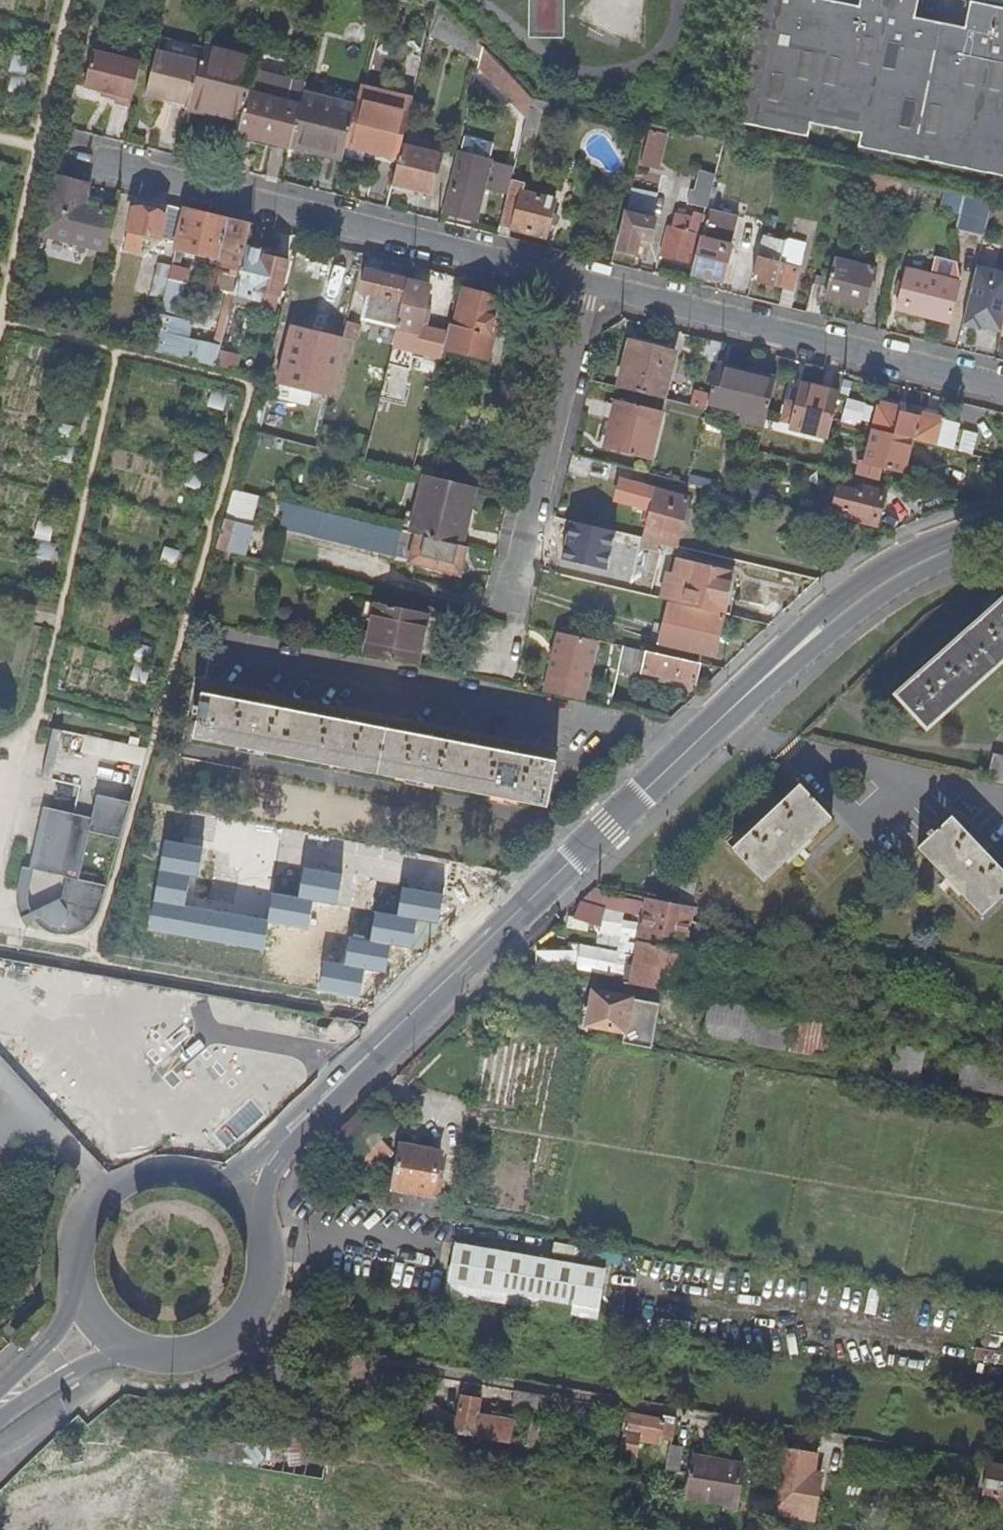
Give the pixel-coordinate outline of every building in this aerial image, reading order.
[(483,47),(437,0),(429,32),(478,58),(480,59),(483,47)] [(973,0),(968,0),(963,26),(912,15),(916,0),(858,0),(857,3),(841,0),(747,0),(723,120),(806,136),(809,123),(859,133),(856,147),(1002,176),(1002,6),(973,0)] [(190,105),(190,107),(241,120),(254,71),(255,64),(257,59),(205,45),(201,61),(196,81),(190,105)] [(483,47),(480,59),(478,65),(527,115),(531,100),(530,96),(483,47)] [(157,50),(146,97),(164,101),(164,99),(172,100),(190,105),(196,81),(201,61),(157,50)] [(115,102),(131,106),(142,62),(93,51),(87,77),(85,87),(102,91),(117,95),(115,99),(115,102)] [(257,59),(255,64),(261,65),(263,54),(258,53),(257,59)] [(290,146),(303,95),(306,84),(254,71),(241,120),(238,133),(290,146)] [(79,75),(76,85),(85,87),(87,77),(79,75)] [(360,87),(356,101),(355,107),(345,145),(398,158),(401,144),(412,100),(360,87)] [(101,96),(115,99),(117,95),(102,91),(101,96)] [(345,145),(355,107),(303,95),(290,146),(309,151),(311,145),(343,153),(345,145)] [(548,111),(550,102),(532,97),(530,96),(531,100),(527,115),(523,133),(532,136),(539,109),(548,111)] [(190,105),(172,100),(171,104),(189,109),(189,107),(190,107),(190,105)] [(640,163),(655,167),(664,132),(649,128),(640,163)] [(464,136),(460,153),(489,160),(493,144),(464,136)] [(440,155),(401,144),(398,158),(392,183),(431,193),(440,155)] [(511,179),(514,166),(489,160),(460,153),(445,211),(475,219),(482,189),(507,195),(511,179)] [(707,207),(716,173),(700,169),(694,189),(690,188),(687,202),(707,207)] [(40,231),(106,248),(115,211),(102,208),(83,203),(85,194),(88,185),(54,176),(40,231)] [(507,195),(500,224),(545,236),(554,200),(541,197),(542,191),(537,190),(535,195),(522,191),(525,183),(511,179),(507,195)] [(651,211),(656,191),(631,185),(627,205),(651,211)] [(984,235),(992,200),(948,190),(944,209),(960,212),(957,228),(984,235)] [(83,203),(102,208),(104,199),(85,194),(83,203)] [(177,241),(185,209),(135,196),(133,207),(134,207),(125,246),(141,250),(145,233),(177,241)] [(702,235),(701,235),(691,271),(721,279),(738,215),(709,206),(702,235)] [(177,241),(168,279),(151,350),(192,360),(197,340),(186,337),(190,320),(175,316),(183,283),(186,284),(189,272),(186,267),(178,265),(182,249),(201,254),(218,258),(217,263),(232,267),(230,275),(221,273),(217,289),(229,292),(234,293),(240,268),(245,247),(251,225),(185,209),(177,241)] [(636,253),(639,243),(640,237),(649,239),(650,239),(655,217),(626,210),(617,248),(636,253)] [(684,216),(677,214),(676,214),(673,226),(668,224),(661,253),(690,260),(697,232),(699,232),(703,214),(693,211),(691,218),(684,216)] [(784,241),(762,235),(751,278),(791,287),(797,266),(779,261),(784,241)] [(240,268),(234,293),(259,300),(262,291),(279,295),(288,258),(245,247),(240,268)] [(217,263),(218,258),(201,254),(200,259),(217,263)] [(950,321),(961,281),(959,268),(957,262),(935,257),(930,275),(906,269),(897,308),(950,321)] [(872,268),(834,258),(831,271),(824,296),(863,306),(872,268)] [(397,325),(408,280),(380,273),(381,268),(368,265),(367,269),(361,290),(374,294),(367,317),(397,325)] [(1001,330),(1002,323),(1002,272),(976,266),(962,323),(980,328),(981,325),(1001,330)] [(807,308),(820,312),(824,296),(831,271),(818,267),(807,308)] [(430,285),(408,280),(397,325),(392,345),(413,350),(441,356),(447,332),(426,327),(431,307),(425,305),(430,285)] [(454,326),(449,325),(443,348),(467,354),(473,331),(490,336),(493,337),(502,298),(463,288),(454,326)] [(216,365),(234,293),(229,292),(215,345),(197,340),(192,360),(216,365)] [(360,324),(347,320),(342,337),(356,340),(360,324)] [(288,385),(328,396),(342,337),(303,327),(288,385)] [(484,359),(490,336),(473,331),(467,354),(484,359)] [(631,341),(619,388),(662,398),(673,352),(631,341)] [(228,367),(232,352),(221,349),(217,364),(228,367)] [(740,418),(765,426),(777,377),(753,371),(751,376),(716,367),(707,403),(742,412),(740,418)] [(832,418),(839,391),(801,382),(789,427),(828,438),(832,418)] [(850,397),(846,414),(866,418),(870,401),(850,397)] [(650,459),(662,410),(617,399),(605,447),(650,459)] [(912,438),(934,443),(941,416),(922,411),(921,416),(898,411),(899,405),(880,401),(873,428),(912,438)] [(857,474),(878,479),(881,465),(904,470),(912,438),(873,428),(865,460),(861,459),(857,474)] [(571,453),(569,459),(576,461),(578,455),(571,453)] [(630,485),(635,468),(587,457),(583,473),(630,485)] [(464,521),(473,485),(425,473),(411,532),(462,545),(467,521),(464,521)] [(876,523),(885,490),(862,485),(861,491),(839,486),(834,507),(856,512),(854,518),(876,523)] [(216,547),(234,551),(238,538),(244,539),(246,530),(241,529),(242,521),(252,523),(260,494),(233,487),(216,547)] [(644,536),(677,543),(682,522),(687,523),(691,509),(686,508),(688,497),(650,487),(642,519),(648,520),(644,536)] [(458,571),(465,545),(462,545),(411,532),(282,499),(280,507),(285,508),(280,526),(458,571)] [(661,597),(730,613),(731,610),(725,608),(734,570),(677,556),(674,571),(667,570),(661,597)] [(927,726),(1002,659),(1002,595),(895,691),(927,726)] [(713,654),(723,614),(669,600),(663,622),(654,620),(650,638),(713,654)] [(365,654),(416,664),(426,612),(376,602),(365,654)] [(597,638),(558,630),(543,691),(582,699),(597,638)] [(694,681),(699,661),(623,644),(622,649),(646,656),(643,669),(694,681)] [(640,679),(643,669),(646,656),(622,649),(619,662),(616,673),(640,679)] [(366,724),(201,691),(199,705),(193,704),(192,712),(197,712),(192,737),(355,770),(430,785),(545,808),(554,762),(366,724)] [(59,747),(63,731),(53,729),(50,745),(59,747)] [(116,743),(113,759),(142,766),(146,750),(116,743)] [(994,750),(987,777),(1002,781),(1002,752),(994,750)] [(830,818),(798,783),(730,847),(762,882),(830,818)] [(97,795),(91,818),(89,832),(121,839),(131,802),(97,795)] [(44,806),(30,868),(34,869),(61,876),(75,814),(44,806)] [(91,818),(75,814),(61,876),(65,877),(62,897),(48,903),(59,903),(65,908),(72,905),(78,879),(89,832),(91,818)] [(950,815),(932,831),(928,828),(923,832),(927,836),(916,847),(981,916),(1002,895),(1002,872),(950,815)] [(203,846),(164,840),(149,931),(265,950),(269,924),(308,930),(313,901),(336,905),(341,873),(304,867),(299,898),(273,894),(269,920),(185,906),(190,876),(198,877),(203,846)] [(34,869),(30,868),(22,866),(17,889),(16,898),(18,911),(26,925),(34,919),(31,912),(28,902),(28,893),(30,883),(34,869)] [(31,912),(34,919),(43,928),(51,932),(62,935),(69,935),(78,932),(87,928),(94,920),(100,913),(107,886),(78,879),(72,905),(65,908),(59,903),(48,903),(31,912)] [(696,887),(671,882),(667,898),(693,902),(696,887)] [(345,965),(326,962),(322,987),(360,993),(363,968),(386,971),(390,945),(415,949),(419,921),(440,925),(445,893),(401,887),(397,915),(374,912),(370,941),(349,937),(345,965)] [(641,902),(601,894),(598,907),(638,915),(641,902)] [(692,907),(647,898),(640,941),(684,949),(692,907)] [(684,949),(640,941),(638,956),(630,955),(625,983),(682,993),(690,950),(684,949)] [(626,1032),(624,1044),(653,1049),(660,1004),(594,992),(588,1025),(626,1032)] [(791,1012),(712,998),(705,1033),(784,1048),(791,1012)] [(961,1088),(1002,1091),(1002,1065),(963,1063),(961,1088)] [(389,1152),(377,1138),(352,1162),(363,1175),(389,1152)] [(388,1209),(434,1216),(441,1180),(435,1178),(437,1172),(440,1152),(400,1145),(388,1209)] [(604,1269),(453,1242),(444,1293),(595,1319),(604,1269)] [(473,1437),(517,1445),(518,1438),(509,1436),(512,1420),(479,1415),(482,1399),(481,1399),(482,1392),(463,1389),(457,1419),(455,1429),(474,1432),(473,1437)] [(550,1408),(552,1397),(515,1390),(513,1402),(528,1405),(527,1409),(544,1412),(545,1407),(550,1408)] [(455,1429),(457,1419),(424,1411),(421,1428),(454,1434),(455,1429)] [(672,1440),(676,1418),(663,1416),(663,1420),(627,1414),(623,1433),(618,1462),(636,1465),(639,1441),(657,1444),(658,1438),(672,1440)] [(194,1435),(190,1457),(256,1468),(260,1446),(194,1435)] [(683,1447),(671,1445),(667,1468),(679,1470),(683,1447)] [(799,1452),(794,1451),(782,1449),(772,1511),(813,1518),(821,1475),(813,1474),(816,1455),(799,1452)] [(688,1474),(740,1483),(743,1464),(692,1455),(688,1474)] [(989,1463),(983,1493),(984,1493),(983,1499),(1002,1503),(1002,1465),(989,1463)] [(736,1505),(740,1483),(688,1474),(684,1496),(736,1505)] [(813,1518),(772,1511),(770,1517),(812,1524),(813,1518)]
